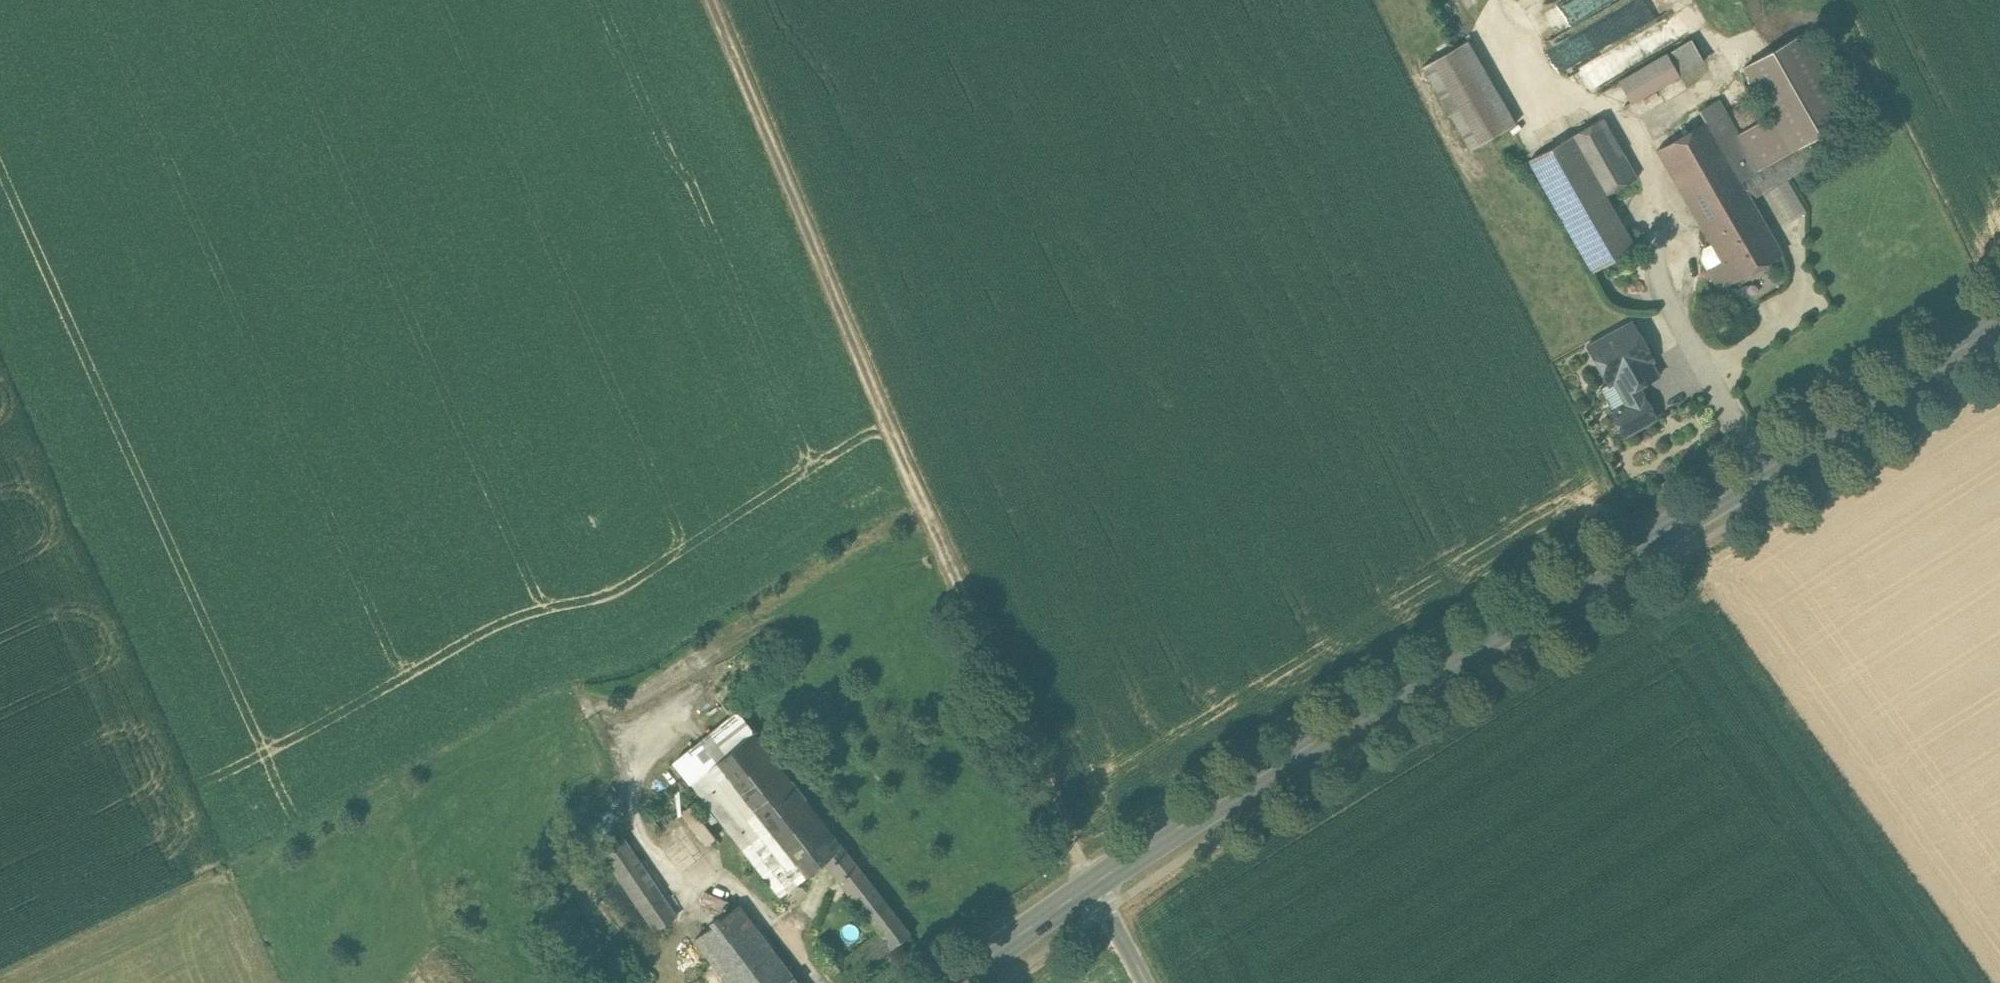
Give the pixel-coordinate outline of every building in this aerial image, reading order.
[(1543,9),(1554,32),(1582,20),(1573,0),(1563,0),(1543,9)] [(1600,0),(1575,0),(1583,18),(1604,9),(1600,0)] [(1774,115),(1739,135),(1759,170),(1806,143),(1849,118),(1800,35),(1745,66),(1774,115)] [(1666,53),(1618,81),(1631,103),(1703,62),(1691,40),(1666,53)] [(1467,41),(1423,66),(1471,150),(1515,125),(1467,41)] [(1587,94),(1625,72),(1611,48),(1573,70),(1587,94)] [(1739,135),(1719,100),(1699,111),(1705,122),(1706,122),(1740,181),(1759,170),(1739,135)] [(1740,181),(1706,122),(1705,122),(1699,111),(1676,124),(1683,135),(1657,150),(1702,227),(1751,199),(1740,181)] [(1603,118),(1529,160),(1593,271),(1635,247),(1605,195),(1637,177),(1603,118)] [(1759,170),(1740,181),(1751,199),(1817,161),(1806,143),(1759,170)] [(1751,199),(1702,227),(1712,244),(1734,282),(1782,254),(1751,199)] [(1734,282),(1712,244),(1703,249),(1700,260),(1718,290),(1734,282)] [(1617,412),(1628,405),(1623,395),(1638,386),(1648,381),(1640,366),(1652,360),(1632,323),(1589,347),(1609,384),(1603,387),(1617,412)] [(1655,418),(1638,386),(1623,395),(1628,405),(1617,412),(1612,414),(1624,435),(1655,418)] [(691,783),(754,733),(737,711),(674,761),(691,783)] [(843,846),(754,733),(691,783),(780,896),(824,861),(843,846)] [(699,803),(687,809),(704,845),(716,839),(699,803)] [(661,893),(623,837),(601,851),(639,907),(661,893)] [(911,933),(843,846),(824,861),(879,932),(844,960),(857,976),(911,933)] [(634,923),(644,916),(622,885),(612,892),(634,923)] [(705,899),(724,910),(728,901),(709,891),(705,899)] [(661,893),(639,907),(655,931),(677,916),(661,893)] [(739,905),(695,939),(728,982),(741,982),(777,955),(739,905)] [(741,982),(798,982),(777,955),(741,982)]
